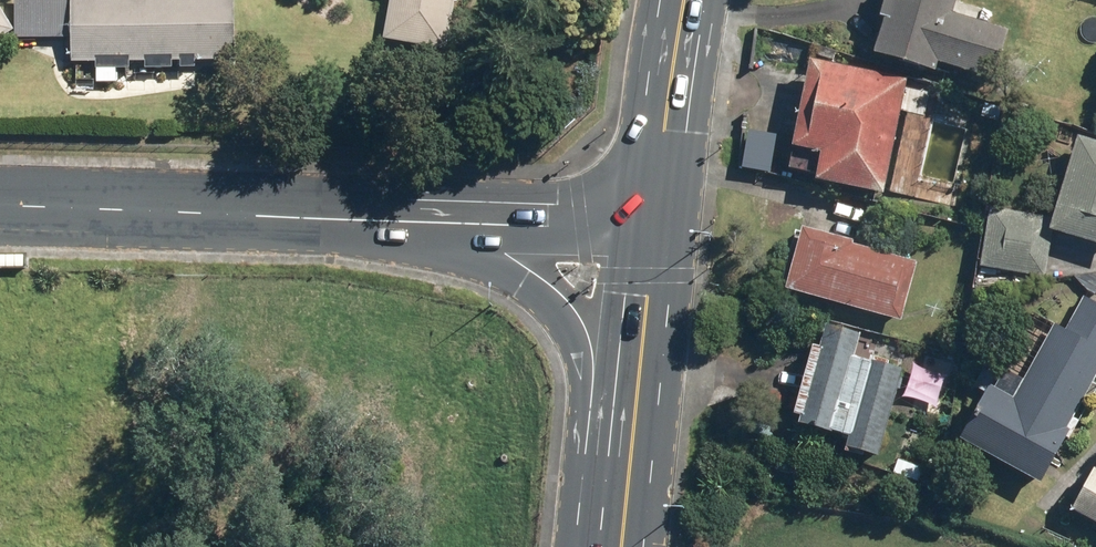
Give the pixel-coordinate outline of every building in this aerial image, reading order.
[(74,55),(243,53),(242,0),(74,0),(74,55)] [(383,32),(448,43),(456,0),(389,0),(383,32)] [(871,54),(934,72),(936,63),(994,80),(1009,29),(950,12),(954,0),(887,0),(871,54)] [(14,36),(0,15),(0,44),(14,36)] [(907,80),(809,60),(791,148),(820,154),(814,181),(883,196),(907,80)] [(990,207),(979,267),(1044,279),(1053,232),(1095,245),(1095,141),(1077,136),(1052,218),(990,207)] [(917,263),(801,228),(783,288),(900,322),(917,263)] [(989,386),(959,439),(1039,484),(1070,429),(1066,427),(1095,374),(1095,304),(1083,297),(1065,329),(1055,324),(1012,399),(989,386)] [(859,333),(827,324),(799,425),(847,438),(844,450),(877,459),(901,370),(853,357),(859,333)] [(1093,469),(1071,510),(1095,524),(1095,470),(1093,469)]
